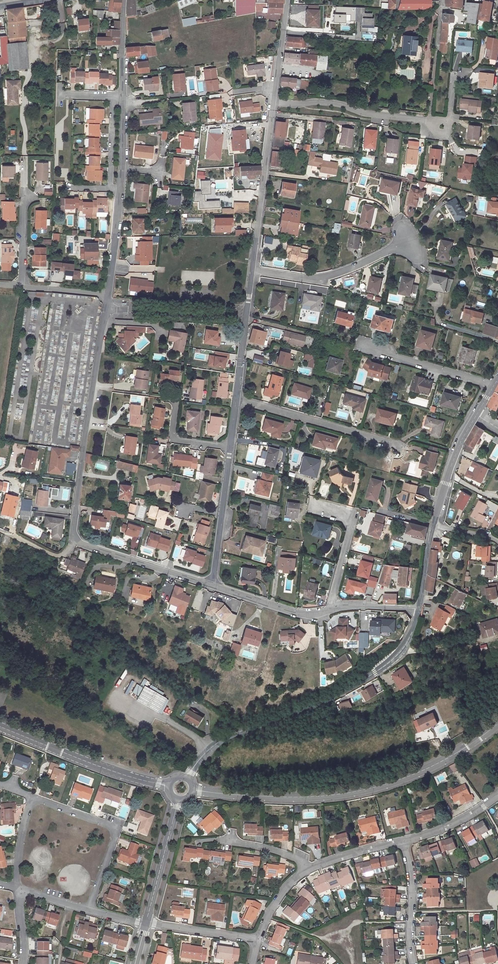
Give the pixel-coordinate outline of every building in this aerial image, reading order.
[(121,0),(109,0),(109,12),(120,13),(121,0)] [(135,0),(128,0),(127,16),(136,15),(136,16),(141,15),(141,11),(136,12),(135,0)] [(256,12),(256,8),(256,3),(255,0),(236,0),(236,16),(256,12)] [(388,8),(398,9),(401,0),(389,0),(388,8)] [(431,0),(401,0),(398,9),(422,8),(430,8),(431,0)] [(490,21),(494,3),(491,2),(485,1),(483,20),(479,19),(478,24),(485,25),(486,20),(490,21)] [(152,3),(145,6),(148,13),(155,10),(152,3)] [(256,8),(262,9),(262,12),(282,13),(283,4),(267,3),(256,3),(256,8)] [(480,12),(482,3),(480,3),(467,3),(465,11),(471,12),(468,24),(477,24),(480,12)] [(22,7),(5,10),(6,44),(25,42),(22,7)] [(64,8),(65,15),(72,15),(71,7),(64,8)] [(364,8),(356,7),(355,21),(362,21),(362,25),(360,25),(360,32),(367,32),(367,28),(373,28),(373,18),(372,18),(372,13),(364,13),(364,8)] [(307,26),(318,26),(318,10),(308,10),(307,15),(306,15),(306,20),(307,20),(307,26)] [(454,14),(443,13),(440,41),(447,42),(448,22),(453,22),(454,14)] [(196,24),(195,17),(181,19),(183,26),(196,24)] [(90,29),(89,18),(79,19),(79,30),(90,29)] [(119,30),(120,21),(115,21),(115,30),(105,29),(105,37),(120,37),(120,30),(119,30)] [(168,30),(152,32),(154,41),(169,38),(168,30)] [(415,53),(416,35),(403,34),(401,51),(415,53)] [(97,44),(119,45),(120,37),(105,37),(96,36),(97,44)] [(305,47),(306,38),(286,37),(285,46),(305,47)] [(497,54),(497,39),(489,37),(485,57),(486,58),(497,61),(497,54)] [(472,56),(473,42),(458,41),(457,51),(462,52),(462,55),(472,56)] [(25,42),(5,44),(7,64),(8,70),(29,69),(25,42)] [(140,55),(146,54),(145,46),(126,48),(126,57),(129,57),(140,55)] [(155,46),(147,46),(151,71),(159,70),(155,46)] [(325,69),(325,68),(326,64),(327,55),(299,53),(299,54),(284,53),(283,62),(316,65),(315,69),(325,70),(325,69)] [(148,62),(137,64),(137,66),(138,73),(149,71),(148,62)] [(256,73),(259,72),(259,75),(265,74),(264,63),(247,65),(248,74),(256,73)] [(217,79),(215,79),(213,68),(204,69),(207,90),(218,89),(217,79)] [(76,73),(72,72),(71,82),(76,82),(76,81),(85,81),(86,73),(86,71),(76,71),(76,73)] [(100,73),(100,72),(90,71),(90,73),(86,73),(85,81),(85,82),(90,83),(90,81),(99,81),(100,73)] [(109,85),(113,85),(114,75),(109,75),(109,73),(100,73),(99,81),(99,83),(109,83),(109,85)] [(176,90),(185,90),(183,73),(173,74),(174,83),(176,83),(176,90)] [(495,74),(481,73),(480,79),(481,79),(484,79),(483,87),(493,88),(495,74)] [(153,90),(158,89),(157,82),(157,76),(151,76),(152,77),(142,78),(143,89),(149,88),(153,88),(153,90)] [(294,88),(301,89),(305,89),(306,80),(281,77),(280,85),(288,86),(294,86),(294,88)] [(20,80),(4,81),(6,106),(19,105),(18,90),(21,90),(20,80)] [(222,117),(220,108),(222,108),(220,99),(208,100),(210,118),(215,118),(217,119),(221,119),(222,117)] [(468,112),(480,113),(482,102),(461,99),(460,107),(468,108),(468,110),(468,112)] [(240,113),(252,112),(253,112),(260,112),(259,104),(252,104),(251,101),(239,102),(240,113)] [(194,102),(183,103),(183,111),(185,111),(186,121),(196,120),(194,102)] [(99,123),(100,123),(101,118),(104,118),(104,108),(87,108),(86,119),(88,119),(87,123),(89,123),(99,123)] [(149,121),(160,120),(159,113),(161,112),(161,108),(152,109),(153,113),(139,114),(140,124),(149,124),(149,121)] [(285,122),(276,121),(273,147),(282,148),(283,137),(285,122)] [(314,126),(313,131),(324,133),(325,123),(315,122),(314,126)] [(91,137),(98,137),(100,137),(100,132),(99,132),(99,123),(89,123),(89,132),(91,132),(91,137)] [(232,125),(233,140),(232,140),(232,150),(239,150),(240,152),(244,151),(245,149),(244,139),(246,139),(244,124),(238,125),(232,125)] [(481,127),(470,125),(469,139),(480,139),(481,127)] [(342,128),(341,135),(351,136),(352,129),(342,128)] [(366,138),(365,146),(374,147),(376,129),(365,128),(364,138),(366,138)] [(323,139),(324,133),(313,131),(312,138),(313,138),(312,143),(322,144),(323,139)] [(184,132),(184,135),(184,138),(182,138),(181,148),(193,149),(194,133),(184,132)] [(350,146),(351,136),(341,135),(339,144),(350,146)] [(98,137),(91,137),(89,137),(89,146),(91,146),(90,151),(92,151),(100,151),(100,146),(98,146),(98,137)] [(396,151),(397,138),(387,137),(386,150),(396,151)] [(417,155),(418,149),(417,149),(417,145),(409,144),(409,148),(408,148),(406,162),(415,163),(416,155),(417,155)] [(151,158),(153,148),(135,145),(134,156),(151,158)] [(442,149),(432,148),(430,164),(439,165),(441,165),(442,149)] [(102,151),(100,151),(92,151),(92,156),(90,156),(90,164),(99,165),(99,156),(101,156),(102,151)] [(280,152),(272,151),(271,165),(278,166),(280,152)] [(459,170),(458,176),(471,177),(471,171),(472,171),(473,162),(475,163),(475,155),(465,154),(464,162),(464,161),(463,166),(463,170),(459,170)] [(323,158),(314,157),(313,166),(321,167),(320,171),(325,171),(326,173),(336,175),(338,163),(322,160),(323,158)] [(185,159),(174,158),(172,179),(184,180),(185,159)] [(47,163),(35,162),(35,180),(47,180),(47,163)] [(88,180),(102,180),(102,171),(99,171),(99,165),(90,164),(86,164),(86,169),(88,169),(88,180)] [(4,175),(13,175),(13,172),(14,169),(16,168),(16,165),(4,165),(4,175)] [(260,174),(259,166),(233,168),(234,176),(260,174)] [(379,185),(378,191),(390,194),(391,192),(398,193),(400,182),(384,178),(382,186),(379,185)] [(209,180),(200,180),(200,191),(194,192),(193,202),(197,202),(198,209),(220,208),(219,200),(206,201),(205,194),(211,194),(209,180)] [(294,197),(296,184),(283,183),(282,189),(284,189),(283,195),(294,197)] [(138,184),(137,189),(136,201),(148,202),(149,185),(138,184)] [(412,187),(408,203),(417,206),(420,195),(423,196),(424,190),(423,189),(423,188),(422,188),(421,188),(418,187),(418,188),(414,187),(412,187)] [(181,196),(179,195),(179,191),(170,191),(169,200),(171,200),(171,205),(181,206),(181,196)] [(79,206),(79,199),(79,196),(75,196),(75,198),(65,198),(65,208),(66,208),(75,208),(75,205),(79,206)] [(93,211),(93,212),(96,212),(97,212),(97,211),(108,211),(108,196),(99,196),(99,200),(93,200),(93,201),(93,211)] [(456,198),(445,205),(456,223),(467,216),(456,198)] [(79,199),(79,206),(79,209),(84,209),(84,210),(93,211),(93,201),(84,201),(84,199),(79,199)] [(3,207),(3,220),(15,220),(15,207),(14,207),(14,202),(2,201),(2,207),(3,207)] [(490,201),(488,211),(497,213),(497,215),(497,203),(490,201)] [(249,202),(234,202),(234,213),(248,214),(249,202)] [(373,208),(364,206),(360,225),(369,227),(373,208)] [(407,210),(410,216),(415,214),(412,208),(407,210)] [(299,211),(283,209),(281,220),(297,223),(299,211)] [(34,210),(34,229),(45,229),(45,211),(34,210)] [(230,218),(213,218),(213,231),(228,231),(228,225),(230,224),(230,218)] [(133,219),(133,232),(143,232),(143,219),(133,219)] [(281,220),(279,231),(295,234),(297,223),(281,220)] [(358,249),(362,235),(352,233),(349,247),(358,249)] [(454,242),(444,239),(439,256),(450,259),(454,242)] [(82,240),(83,255),(95,255),(95,240),(82,240)] [(152,241),(141,241),(141,255),(136,255),(136,260),(141,260),(149,260),(152,260),(152,241)] [(3,243),(3,261),(13,261),(13,258),(13,255),(15,255),(15,251),(13,250),(14,247),(12,247),(12,243),(3,243)] [(287,251),(291,251),(290,260),(297,261),(297,262),(300,262),(300,264),(306,265),(309,249),(288,245),(287,251)] [(37,253),(37,258),(36,258),(35,264),(45,264),(45,259),(46,259),(46,246),(36,246),(36,253),(37,253)] [(75,264),(52,262),(51,270),(65,271),(64,275),(73,276),(73,279),(79,279),(80,271),(75,270),(75,264)] [(449,277),(434,273),(430,286),(446,290),(449,277)] [(410,295),(411,291),(413,283),(414,277),(403,274),(399,292),(410,295)] [(381,279),(371,276),(368,291),(378,293),(381,279)] [(148,280),(132,278),(130,290),(146,292),(146,290),(153,291),(153,289),(150,288),(150,286),(147,286),(147,282),(148,280)] [(283,310),(286,293),(274,292),(273,298),(274,298),(273,309),(283,310)] [(311,309),(320,311),(322,297),(305,294),(303,304),(312,306),(311,309)] [(466,309),(464,319),(474,321),(482,323),(485,313),(466,309)] [(354,317),(338,312),(336,323),(351,327),(354,317)] [(386,329),(391,331),(395,320),(381,316),(383,313),(378,312),(377,315),(373,326),(385,330),(386,329)] [(497,330),(497,326),(487,323),(483,333),(496,337),(497,330)] [(144,326),(132,326),(131,331),(123,331),(123,333),(120,333),(120,338),(115,342),(122,348),(126,344),(127,346),(132,341),(130,339),(130,335),(137,336),(137,332),(144,332),(144,326)] [(267,333),(254,329),(250,342),(264,346),(267,333)] [(433,348),(437,333),(424,329),(419,344),(433,348)] [(185,333),(169,330),(167,340),(174,341),(176,341),(174,350),(182,352),(185,333)] [(216,337),(217,331),(206,330),(204,343),(218,345),(219,337),(216,337)] [(284,342),(305,347),(308,337),(299,334),(299,336),(286,333),(284,342)] [(473,364),(477,351),(464,347),(460,360),(473,364)] [(225,369),(228,353),(214,351),(213,355),(208,355),(206,366),(225,369)] [(282,351),(279,363),(289,366),(292,354),(282,351)] [(259,353),(257,359),(267,362),(268,356),(259,353)] [(307,360),(306,366),(312,368),(315,355),(304,353),(303,359),(307,360)] [(346,362),(333,359),(330,371),(342,375),(346,362)] [(373,375),(384,378),(388,368),(377,365),(377,364),(373,361),(368,368),(374,372),(373,375)] [(145,388),(148,371),(139,370),(137,379),(136,379),(134,387),(145,388)] [(179,371),(169,370),(168,375),(160,373),(158,383),(163,384),(163,382),(167,383),(168,379),(178,380),(179,371)] [(278,376),(274,375),(272,375),(268,389),(269,389),(268,393),(277,395),(282,378),(278,376)] [(226,391),(228,382),(227,382),(227,378),(219,377),(217,392),(217,396),(227,397),(228,391),(226,391)] [(413,391),(424,394),(424,393),(433,395),(436,383),(427,380),(427,379),(420,377),(419,379),(418,378),(417,382),(416,382),(413,391)] [(193,379),(192,388),(191,393),(190,393),(189,398),(201,399),(203,380),(193,379)] [(294,383),(291,394),(308,399),(311,388),(294,383)] [(488,406),(497,410),(497,408),(497,388),(488,406)] [(365,399),(346,394),(343,403),(353,406),(352,409),(362,412),(365,399)] [(461,410),(465,398),(449,394),(445,405),(461,410)] [(428,400),(409,395),(407,403),(426,408),(428,400)] [(325,402),(322,413),(328,414),(331,403),(325,402)] [(142,415),(139,414),(140,405),(130,404),(129,413),(131,414),(132,414),(131,423),(140,424),(142,415)] [(152,425),(161,426),(162,417),(163,417),(165,408),(155,407),(153,415),(154,415),(152,425)] [(380,409),(376,420),(394,425),(397,413),(380,409)] [(189,420),(190,420),(189,430),(197,431),(199,412),(187,411),(186,419),(189,420)] [(217,433),(218,425),(220,425),(221,417),(211,416),(210,423),(207,423),(206,432),(208,432),(216,433),(217,433)] [(440,437),(444,422),(427,417),(425,425),(433,428),(431,435),(440,437)] [(265,424),(264,430),(272,432),(273,433),(273,436),(279,438),(283,424),(265,419),(264,424),(265,424)] [(485,430),(477,425),(469,438),(465,445),(464,449),(469,450),(471,446),(474,448),(485,430)] [(322,445),(324,445),(334,448),(337,439),(316,433),(312,445),(322,447),(322,445)] [(126,436),(125,445),(126,445),(125,453),(134,454),(137,437),(126,436)] [(146,462),(158,463),(157,467),(162,467),(163,464),(159,464),(161,455),(156,455),(158,446),(149,444),(146,462)] [(429,451),(428,451),(426,458),(425,463),(422,462),(420,467),(429,470),(429,467),(434,469),(438,454),(437,453),(439,448),(431,446),(429,451)] [(70,450),(51,447),(47,473),(60,474),(61,468),(64,468),(65,457),(69,457),(70,450)] [(274,466),(279,450),(269,447),(264,464),(274,466)] [(25,450),(23,467),(33,469),(36,452),(25,450)] [(181,465),(191,466),(192,456),(173,453),(172,464),(181,465)] [(319,460),(304,456),(300,470),(308,472),(307,474),(315,476),(319,460)] [(212,474),(212,467),(215,467),(216,459),(205,458),(203,473),(212,474)] [(133,464),(122,461),(121,468),(132,471),(133,464)] [(74,475),(76,464),(67,462),(65,474),(74,475)] [(482,483),(488,468),(472,462),(470,466),(474,467),(472,472),(467,469),(464,476),(482,483)] [(331,476),(342,485),(343,482),(352,485),(353,478),(344,476),(341,473),(338,467),(330,471),(331,476)] [(196,471),(194,478),(201,480),(203,473),(197,472),(196,471)] [(268,497),(274,475),(262,472),(260,480),(257,479),(253,493),(268,497)] [(156,477),(146,480),(148,486),(150,485),(152,490),(155,489),(155,487),(156,487),(159,487),(159,489),(167,490),(168,488),(169,481),(170,478),(162,477),(161,478),(156,477)] [(383,481),(372,478),(367,498),(376,500),(379,489),(380,490),(383,481)] [(214,484),(201,480),(200,485),(202,485),(200,494),(198,499),(210,501),(213,488),(214,484)] [(398,495),(405,507),(416,501),(412,496),(413,494),(415,494),(417,486),(405,483),(403,493),(398,495)] [(129,500),(131,485),(119,484),(117,498),(129,500)] [(35,504),(46,506),(48,497),(50,498),(51,495),(56,496),(57,489),(48,487),(48,491),(37,489),(35,504)] [(463,510),(471,496),(463,492),(460,498),(455,505),(463,510)] [(6,497),(5,499),(4,499),(0,516),(0,524),(3,525),(6,515),(8,515),(11,501),(8,500),(9,497),(6,497)] [(480,501),(471,516),(483,523),(486,517),(483,515),(489,506),(480,501)] [(297,516),(299,504),(287,502),(286,515),(297,516)] [(255,526),(260,507),(250,504),(248,512),(250,512),(249,515),(247,524),(255,526)] [(271,514),(278,516),(279,512),(280,507),(269,504),(268,509),(272,510),(271,514)] [(157,507),(150,505),(148,512),(156,515),(155,517),(155,518),(157,518),(154,526),(162,529),(165,520),(164,520),(165,515),(166,512),(158,509),(157,507)] [(116,511),(104,509),(102,516),(102,517),(99,516),(91,515),(90,524),(95,525),(99,526),(104,526),(106,519),(109,520),(110,513),(115,514),(116,511)] [(373,521),(370,533),(375,535),(375,537),(380,539),(384,524),(383,524),(385,517),(377,515),(375,521),(373,521)] [(63,519),(45,516),(44,525),(53,527),(52,536),(53,536),(59,537),(60,537),(63,519)] [(409,529),(408,532),(413,533),(416,533),(426,536),(428,527),(398,519),(396,526),(409,529)] [(330,530),(331,526),(317,522),(314,534),(327,537),(328,530),(330,530)] [(124,532),(133,535),(137,536),(140,527),(127,523),(124,532)] [(197,531),(195,540),(203,543),(208,526),(199,523),(196,531),(197,531)] [(160,536),(150,532),(148,537),(149,538),(148,542),(157,545),(156,547),(166,550),(170,540),(159,537),(160,536)] [(129,547),(136,549),(139,539),(133,536),(129,547)] [(248,544),(247,551),(261,555),(265,541),(246,536),(244,543),(248,544)] [(148,537),(146,544),(156,547),(157,545),(148,542),(149,538),(148,537)] [(434,577),(439,542),(433,541),(428,574),(434,577)] [(488,556),(488,547),(478,546),(477,557),(482,557),(482,562),(488,562),(490,562),(490,557),(488,556)] [(196,551),(186,548),(183,558),(187,560),(190,559),(193,560),(192,561),(192,562),(202,566),(205,556),(195,553),(196,551)] [(284,568),(289,568),(295,569),(296,559),(295,559),(296,554),(282,552),(281,557),(280,557),(279,567),(284,568)] [(68,566),(66,571),(75,575),(79,577),(85,563),(75,560),(74,562),(70,560),(66,558),(64,564),(68,566)] [(362,560),(359,574),(369,577),(373,563),(373,561),(363,559),(363,560),(362,560)] [(494,577),(495,566),(496,566),(496,562),(490,562),(488,562),(487,566),(486,576),(494,577)] [(408,580),(409,567),(386,565),(380,583),(389,586),(392,575),(400,577),(399,584),(407,585),(408,580)] [(243,567),(241,582),(253,583),(255,569),(243,567)] [(436,578),(434,577),(428,574),(425,594),(428,594),(429,590),(434,592),(436,578)] [(114,580),(96,576),(93,587),(102,589),(102,586),(112,589),(114,580)] [(367,584),(349,579),(346,591),(350,593),(351,591),(354,592),(355,590),(364,593),(367,584)] [(318,584),(308,582),(305,595),(314,598),(316,591),(318,584)] [(488,595),(488,598),(490,599),(497,598),(497,591),(496,587),(497,587),(497,583),(482,585),(483,595),(488,595)] [(133,584),(130,595),(139,597),(139,596),(148,598),(150,588),(133,584)] [(182,588),(175,586),(168,603),(178,606),(179,604),(186,607),(190,597),(185,595),(180,593),(182,588)] [(468,593),(464,591),(457,588),(450,602),(461,607),(468,593)] [(397,603),(397,594),(385,594),(385,604),(397,603)] [(242,600),(228,596),(224,607),(238,612),(242,600)] [(219,616),(223,606),(214,603),(211,613),(219,616)] [(438,613),(437,616),(433,624),(440,628),(445,620),(446,621),(450,615),(452,616),(456,609),(448,605),(445,610),(440,607),(437,612),(438,613)] [(232,623),(234,616),(231,615),(229,619),(226,618),(224,621),(232,623)] [(348,618),(339,618),(339,626),(338,626),(330,631),(334,637),(338,635),(347,635),(351,637),(355,630),(348,626),(348,618)] [(497,633),(497,620),(497,619),(481,624),(484,635),(496,632),(496,634),(497,633)] [(382,620),(372,620),(371,633),(381,634),(382,620)] [(257,645),(261,633),(245,628),(241,643),(245,644),(246,642),(257,645)] [(286,632),(282,632),(282,640),(296,639),(300,642),(305,634),(300,630),(286,631),(286,632)] [(237,657),(239,644),(231,643),(228,655),(237,657)] [(336,660),(326,663),(328,673),(338,671),(338,670),(344,669),(343,666),(347,665),(352,662),(346,654),(339,659),(340,660),(337,662),(336,662),(336,661),(336,660)] [(394,674),(399,682),(402,688),(414,680),(413,679),(415,677),(412,673),(410,674),(405,667),(394,674)] [(127,695),(134,682),(131,680),(124,693),(127,695)] [(156,692),(143,685),(136,700),(161,714),(169,699),(156,692)] [(373,685),(363,691),(368,699),(378,693),(373,685)] [(194,720),(201,724),(204,717),(198,714),(195,712),(196,711),(193,709),(188,717),(189,718),(194,720)] [(434,711),(418,719),(423,729),(432,725),(431,722),(438,719),(434,711)] [(15,754),(12,764),(27,769),(30,759),(15,754)] [(52,771),(51,775),(49,779),(55,782),(56,780),(61,782),(64,772),(57,769),(58,765),(51,763),(48,769),(52,771)] [(456,763),(450,766),(454,772),(461,769),(456,763)] [(78,796),(88,800),(92,790),(74,783),(72,791),(79,794),(78,796)] [(449,792),(454,802),(460,800),(462,798),(464,803),(472,799),(465,784),(449,792)] [(105,797),(111,800),(119,802),(122,793),(108,788),(107,789),(104,787),(100,798),(104,799),(105,797)] [(12,813),(15,813),(14,803),(0,804),(1,810),(4,809),(4,810),(5,820),(3,820),(4,825),(13,824),(12,813)] [(432,818),(437,817),(435,809),(422,812),(423,814),(416,816),(418,824),(425,822),(425,820),(432,818)] [(146,834),(153,815),(137,810),(134,818),(141,821),(138,831),(146,834)] [(405,810),(387,814),(390,825),(396,824),(399,823),(400,828),(409,825),(405,810)] [(198,824),(205,832),(212,826),(213,827),(215,829),(221,824),(220,823),(223,820),(214,811),(211,813),(210,813),(198,824)] [(375,816),(358,821),(361,832),(367,830),(369,830),(371,835),(380,832),(375,816)] [(489,830),(483,821),(476,825),(475,824),(472,826),(477,836),(481,834),(481,835),(489,830)] [(186,827),(194,834),(198,829),(189,822),(186,827)] [(243,825),(243,833),(255,833),(255,835),(262,836),(262,828),(255,827),(255,825),(243,825)] [(469,829),(462,834),(467,843),(475,839),(474,838),(477,836),(472,826),(469,828),(469,829)] [(281,841),(288,841),(288,833),(281,832),(281,831),(276,831),(276,827),(269,827),(269,839),(273,839),(281,839),(281,841)] [(311,844),(320,843),(318,827),(301,828),(302,840),(308,839),(310,839),(311,844)] [(338,844),(345,842),(350,841),(348,834),(335,837),(336,839),(329,840),(332,848),(338,846),(338,844)] [(448,850),(448,851),(457,848),(453,838),(445,841),(444,840),(441,841),(444,851),(448,850)] [(441,841),(437,842),(438,844),(429,846),(433,856),(433,857),(441,854),(441,853),(444,851),(441,841)] [(128,851),(121,849),(118,859),(134,865),(138,855),(134,854),(138,845),(131,842),(128,851)] [(433,856),(429,846),(429,845),(417,849),(421,860),(433,856)] [(195,856),(201,858),(203,849),(196,848),(195,850),(188,849),(183,848),(182,857),(189,858),(195,858),(195,856)] [(224,854),(214,852),(209,852),(208,860),(223,862),(223,860),(230,861),(231,853),(224,852),(224,854)] [(238,856),(237,864),(252,866),(252,865),(258,865),(259,857),(253,857),(252,858),(243,857),(238,856)] [(396,864),(394,856),(386,858),(386,856),(382,857),(384,867),(396,864)] [(371,861),(371,862),(373,869),(384,867),(382,857),(379,858),(379,859),(371,861)] [(477,857),(469,861),(472,868),(480,864),(477,857)] [(374,873),(373,869),(371,862),(363,864),(363,863),(359,863),(362,873),(366,873),(366,876),(373,875),(373,873),(374,873)] [(265,865),(264,873),(276,874),(277,873),(283,874),(284,865),(278,864),(277,866),(270,865),(265,865)] [(337,874),(341,884),(342,886),(349,883),(354,881),(348,867),(341,870),(342,872),(337,874)] [(330,872),(324,874),(329,888),(334,887),(341,884),(337,874),(337,872),(331,874),(330,872)] [(329,888),(324,874),(318,877),(318,879),(313,881),(318,893),(325,891),(324,890),(329,888)] [(423,888),(427,889),(438,888),(439,888),(439,884),(438,884),(438,879),(427,879),(427,884),(423,884),(423,888)] [(111,884),(107,895),(106,898),(107,899),(106,902),(120,907),(124,895),(123,894),(120,893),(122,888),(111,884)] [(300,895),(294,902),(304,910),(309,904),(308,903),(313,897),(303,888),(298,893),(300,895)] [(438,893),(438,888),(427,889),(428,894),(423,894),(423,898),(440,897),(440,893),(438,893)] [(386,898),(399,899),(401,899),(401,895),(396,895),(396,890),(386,889),(386,893),(385,893),(384,898),(386,898)] [(423,898),(423,902),(428,902),(428,907),(439,907),(439,902),(440,902),(440,897),(423,898)] [(399,899),(386,898),(386,907),(395,907),(395,903),(399,903),(399,899)] [(258,911),(261,904),(253,901),(247,900),(244,905),(249,907),(243,920),(248,923),(250,923),(252,919),(256,910),(258,911)] [(304,910),(294,902),(289,909),(287,907),(282,913),(293,922),(298,915),(299,916),(304,910)] [(171,906),(170,914),(174,915),(182,916),(181,918),(188,919),(189,911),(183,909),(183,908),(178,907),(179,905),(178,903),(173,903),(171,904),(171,906)] [(213,921),(222,922),(224,906),(207,903),(205,914),(211,915),(213,916),(213,921)] [(400,907),(395,907),(386,907),(384,906),(384,911),(385,911),(385,915),(395,916),(395,911),(400,911),(400,907)] [(35,908),(32,918),(44,922),(47,912),(35,908)] [(44,922),(56,926),(59,916),(47,912),(44,922)] [(437,922),(436,922),(436,917),(425,917),(425,922),(421,922),(421,927),(438,926),(437,922)] [(88,923),(84,922),(83,926),(78,924),(76,935),(80,936),(80,938),(84,939),(88,923)] [(289,927),(277,922),(275,926),(277,926),(273,934),(282,937),(285,930),(288,931),(289,927)] [(93,924),(88,923),(84,939),(88,940),(89,938),(94,940),(97,929),(92,928),(93,924)] [(421,927),(421,931),(426,931),(426,936),(436,935),(436,930),(438,930),(438,926),(421,927)] [(104,930),(101,941),(113,944),(116,934),(112,933),(104,930)] [(384,939),(397,938),(398,938),(398,934),(393,935),(393,930),(383,930),(383,934),(382,934),(382,939),(384,939)] [(120,935),(116,934),(113,944),(117,945),(124,947),(126,947),(128,937),(120,935)] [(278,946),(282,937),(273,934),(270,942),(269,941),(268,944),(280,950),(281,947),(278,946)] [(436,935),(426,936),(426,941),(421,941),(422,945),(438,945),(438,941),(437,941),(436,935)] [(11,949),(12,940),(7,939),(7,938),(0,938),(0,948),(11,949)] [(394,947),(393,942),(397,942),(397,938),(384,939),(385,947),(394,947)] [(37,942),(37,950),(37,954),(48,954),(48,942),(37,942)] [(182,945),(180,957),(204,961),(206,950),(201,950),(201,948),(182,945)] [(438,949),(438,945),(422,945),(422,949),(426,950),(426,954),(437,954),(437,949),(438,949)] [(154,959),(153,959),(152,963),(162,963),(165,955),(162,955),(164,948),(158,947),(154,959)] [(398,951),(394,952),(394,947),(385,947),(385,956),(398,955),(398,951)] [(238,950),(223,948),(223,949),(216,948),(215,958),(226,960),(234,961),(236,961),(238,950)] [(486,963),(487,963),(497,961),(497,957),(496,950),(484,953),(486,963)] [(475,956),(472,957),(474,963),(481,963),(486,963),(484,953),(484,952),(475,954),(475,956)] [(48,955),(48,954),(37,954),(37,958),(37,963),(48,963),(48,955)] [(310,957),(310,956),(302,955),(302,956),(297,955),(296,963),(308,963),(310,957)] [(385,956),(383,956),(383,961),(385,961),(385,963),(395,963),(394,959),(400,959),(399,955),(398,955),(385,956)]
